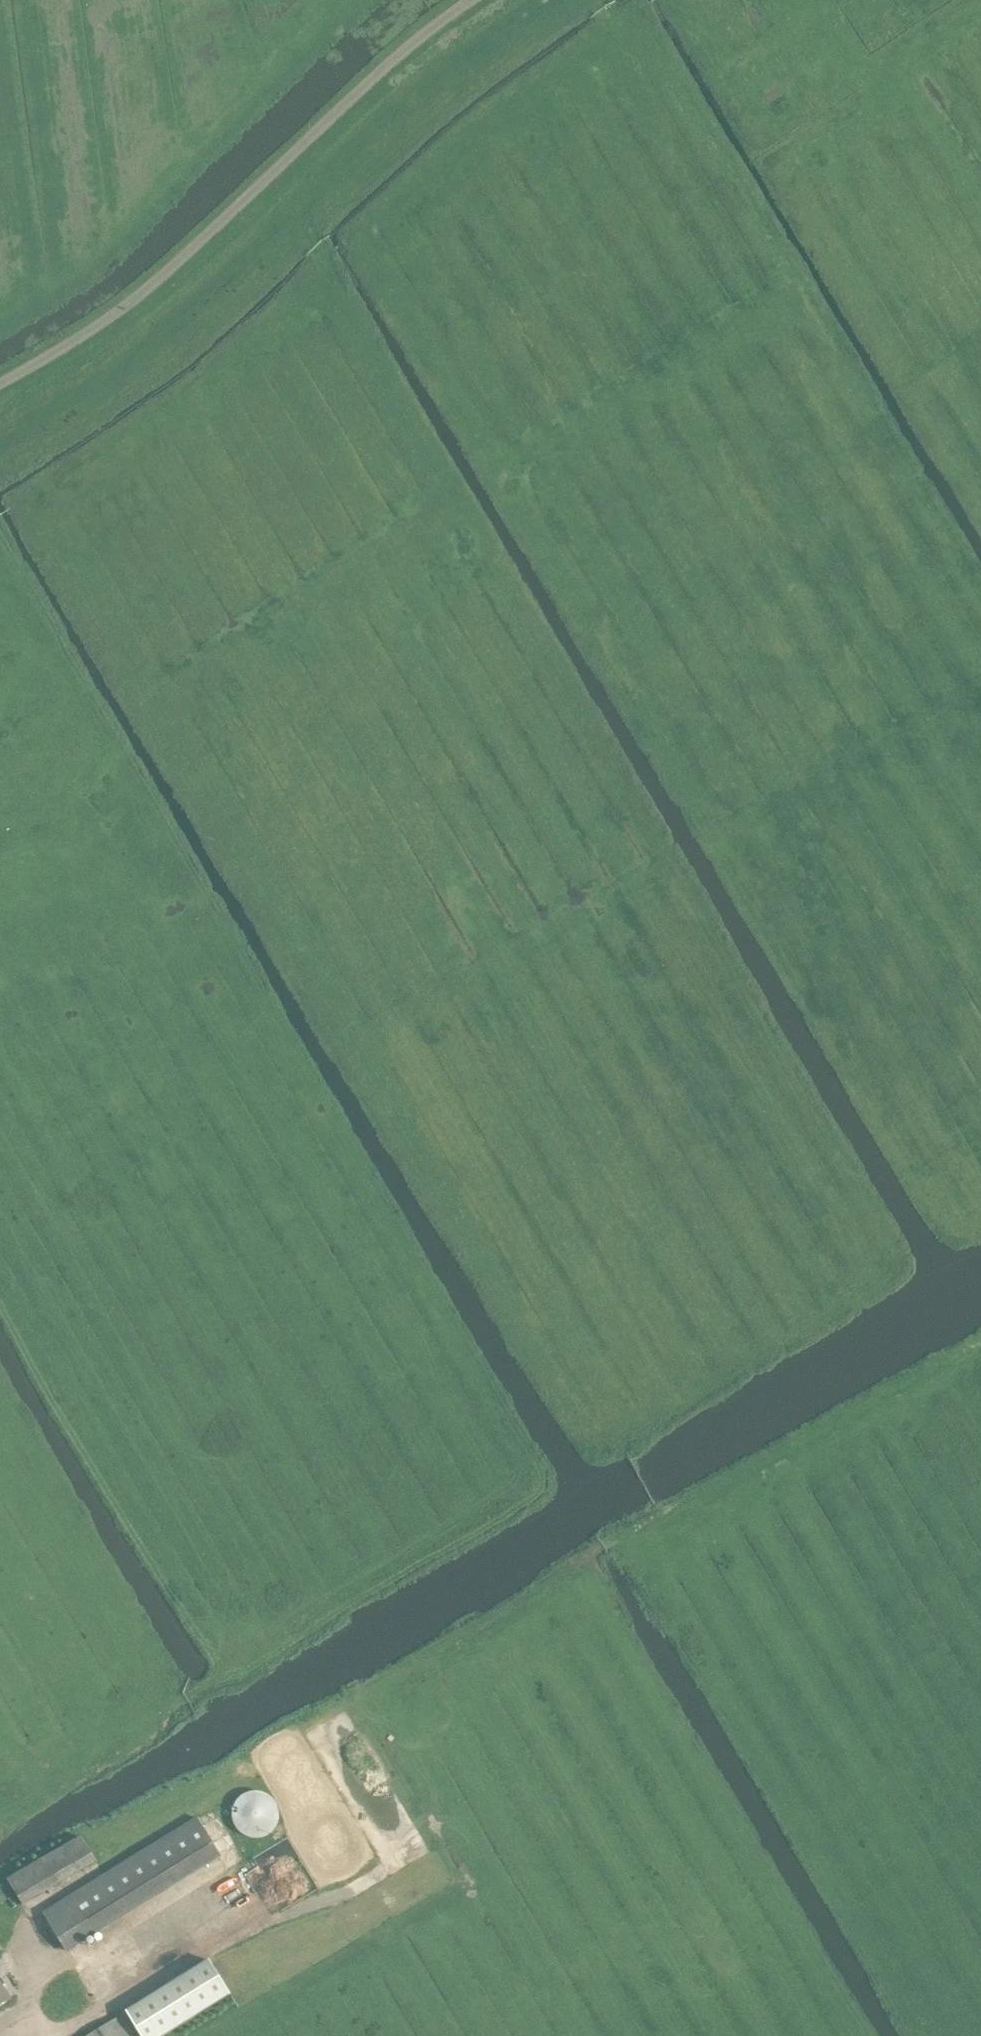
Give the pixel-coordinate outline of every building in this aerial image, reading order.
[(278,1813),(278,1812),(276,1804),(273,1798),(269,1794),(265,1792),(263,1791),(257,1790),(252,1790),(248,1791),(243,1793),(240,1796),(235,1803),(233,1807),(233,1811),(233,1816),(234,1820),(236,1824),(239,1828),(245,1833),(250,1834),(254,1835),(259,1835),(264,1833),(270,1829),(274,1825),(276,1821),(278,1813)] [(65,1949),(220,1853),(198,1817),(43,1913),(65,1949)] [(22,1905),(96,1861),(82,1837),(7,1880),(22,1905)] [(230,1994),(208,1959),(127,2010),(142,2035),(161,2035),(230,1994)] [(9,1999),(0,1983),(0,2004),(9,1999)] [(121,2013),(85,2035),(135,2035),(121,2013)]
